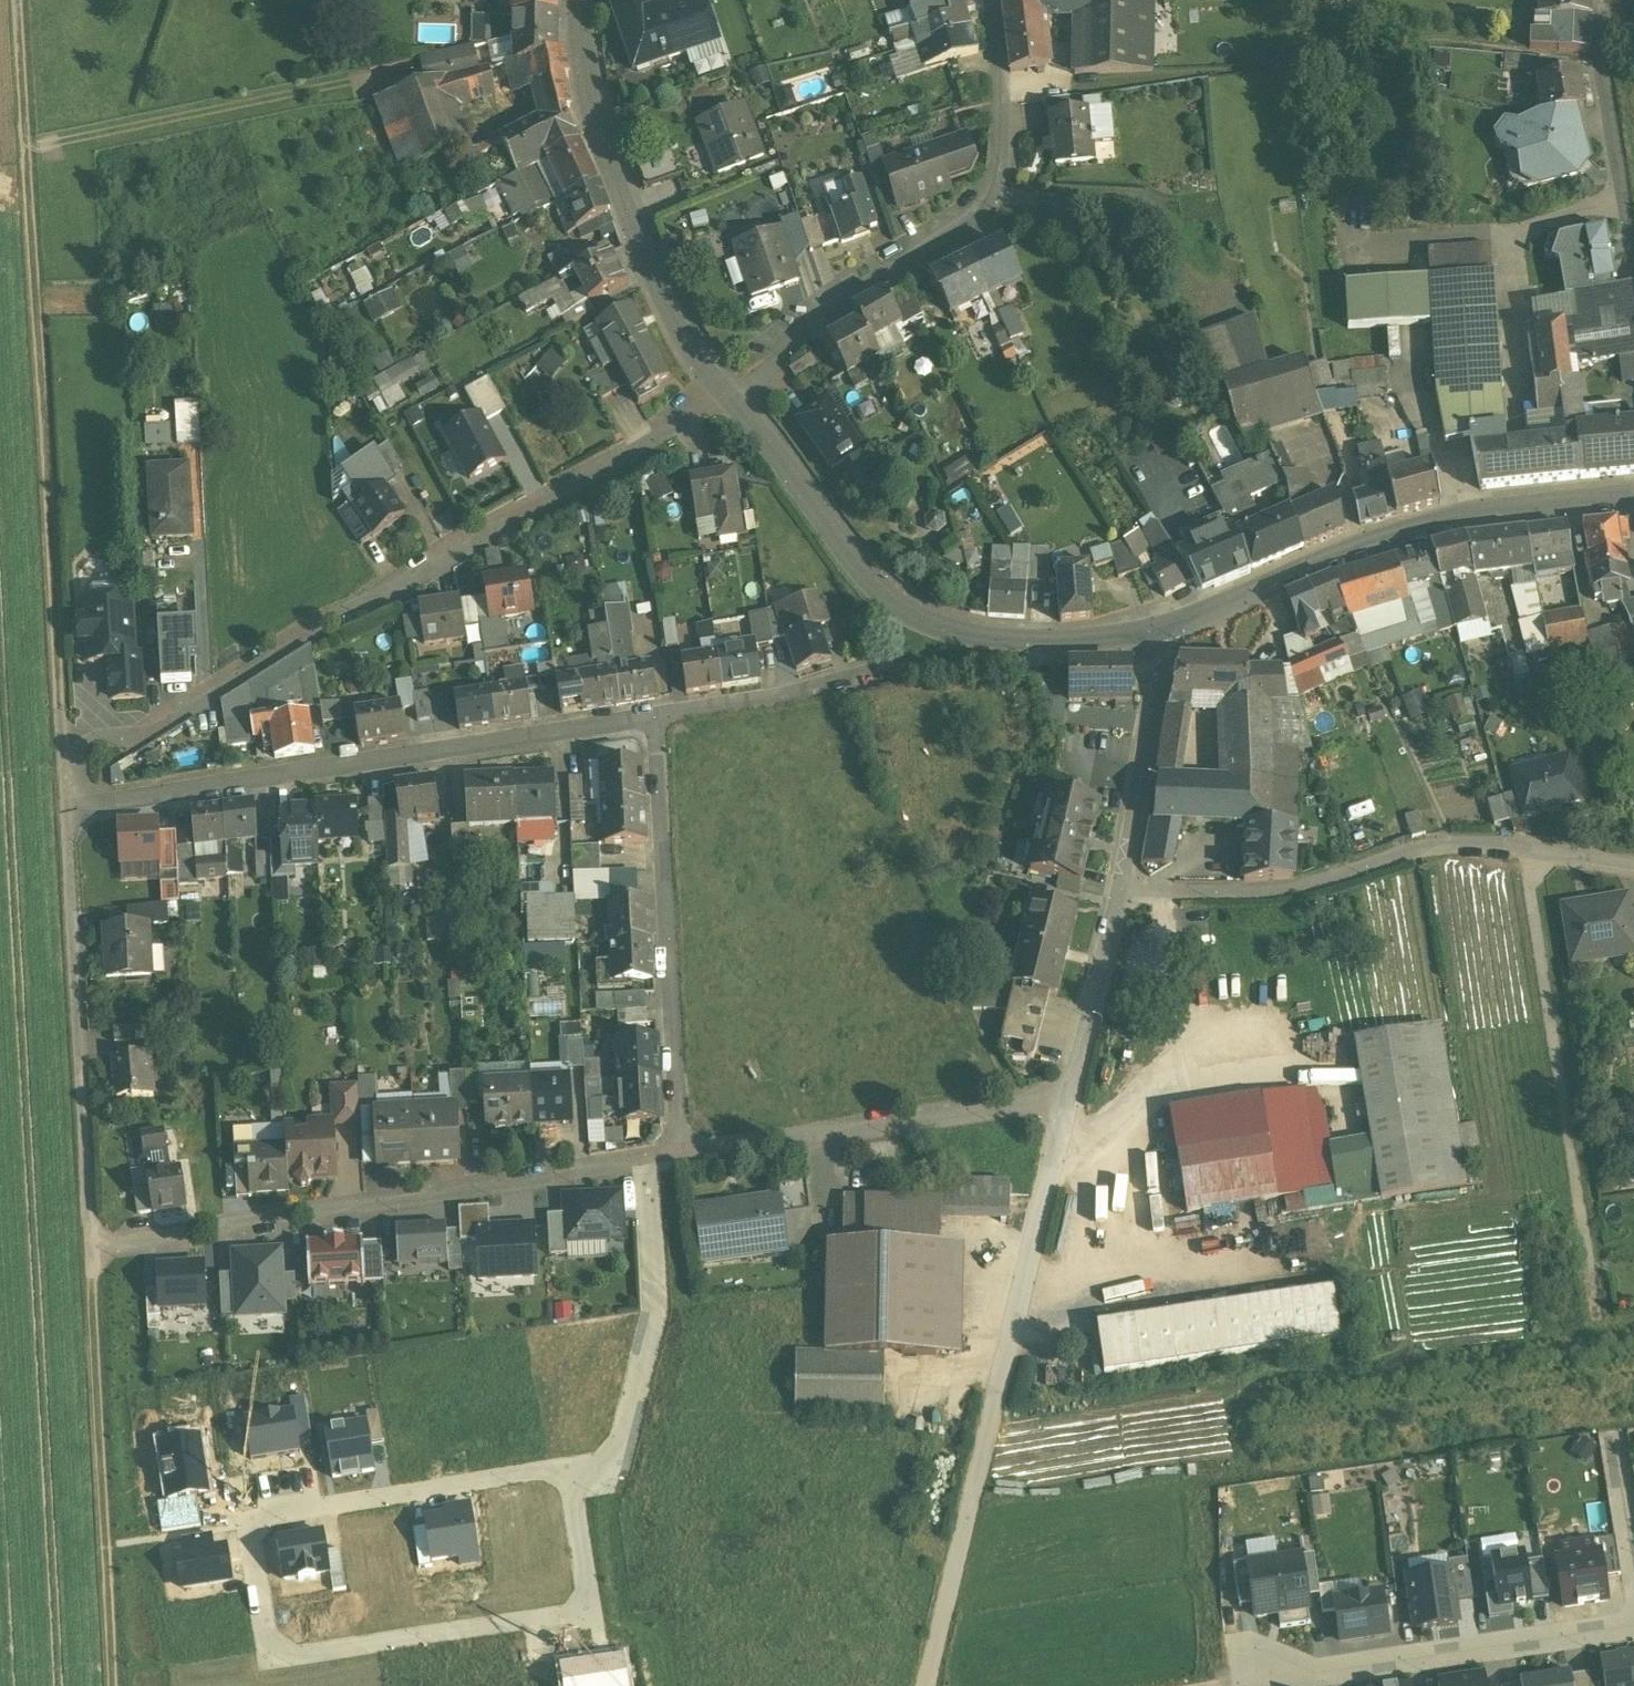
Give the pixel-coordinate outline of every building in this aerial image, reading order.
[(514,9),(514,37),(557,28),(557,0),(514,0),(514,9)] [(641,14),(636,0),(634,0),(622,4),(622,0),(620,0),(619,0),(611,0),(634,70),(668,58),(653,14),(652,10),(641,14)] [(653,14),(668,58),(720,41),(706,0),(694,0),(677,6),(653,14)] [(946,3),(946,4),(949,13),(950,17),(938,21),(906,31),(891,35),(891,37),(893,37),(897,52),(918,47),(918,48),(932,43),(931,41),(971,28),(961,0),(957,0),(946,3)] [(1006,34),(1043,30),(1041,15),(1039,0),(1001,0),(1006,34)] [(1041,15),(1059,15),(1059,0),(1039,0),(1041,15)] [(1059,15),(1091,15),(1092,15),(1092,0),(1059,0),(1059,15)] [(1092,15),(1091,15),(1090,73),(1129,72),(1130,0),(1092,0),(1092,15)] [(1129,72),(1152,71),(1152,56),(1153,0),(1130,0),(1129,72)] [(1152,56),(1171,56),(1172,0),(1153,0),(1152,56)] [(1203,8),(1217,9),(1218,0),(1204,0),(1203,8)] [(1544,15),(1560,15),(1573,16),(1573,7),(1590,8),(1591,0),(1545,0),(1544,15)] [(1573,16),(1560,15),(1559,31),(1558,47),(1588,49),(1590,8),(1573,7),(1573,16)] [(470,42),(491,36),(492,11),(470,11),(470,42)] [(949,13),(936,17),(938,21),(950,17),(949,13)] [(557,28),(514,37),(517,56),(518,61),(557,52),(557,28)] [(971,28),(931,41),(932,43),(918,48),(924,68),(978,51),(971,28)] [(1043,30),(1006,34),(1010,71),(1047,66),(1043,30)] [(1559,31),(1531,30),(1529,46),(1558,47),(1559,31)] [(470,47),(425,58),(430,81),(476,70),(470,47)] [(511,62),(505,64),(512,90),(539,83),(564,78),(568,77),(564,51),(518,61),(511,62)] [(1540,56),(1505,53),(1504,68),(1539,72),(1540,56)] [(900,61),(892,63),(897,80),(905,78),(900,61)] [(476,70),(430,81),(441,108),(495,92),(488,68),(476,70)] [(1577,71),(1538,78),(1544,113),(1575,108),(1584,106),(1577,71)] [(564,78),(539,83),(544,114),(547,119),(516,135),(502,144),(517,173),(535,164),(548,158),(580,142),(564,112),(570,109),(564,78)] [(430,81),(376,101),(401,171),(455,150),(440,108),(441,108),(430,81)] [(1082,96),(1044,100),(1046,116),(1050,115),(1083,112),(1082,96)] [(744,106),(698,124),(717,174),(763,157),(744,106)] [(1532,123),(1521,121),(1515,125),(1505,123),(1498,132),(1500,142),(1510,149),(1519,147),(1526,185),(1575,176),(1574,169),(1584,156),(1575,108),(1544,113),(1541,125),(1539,128),(1532,123)] [(1110,110),(1089,112),(1092,145),(1113,143),(1110,110)] [(1083,112),(1050,115),(1055,165),(1093,161),(1092,145),(1089,112),(1083,112)] [(958,125),(932,134),(936,147),(963,138),(958,125)] [(936,147),(934,148),(945,178),(966,171),(973,157),(966,138),(963,138),(936,147)] [(580,142),(548,158),(562,189),(565,195),(598,180),(580,142)] [(885,165),(884,165),(891,185),(899,208),(949,191),(945,178),(934,148),(885,165)] [(885,165),(880,149),(866,154),(878,190),(891,185),(884,165),(885,165)] [(535,164),(517,173),(533,203),(550,194),(535,164)] [(598,180),(565,195),(572,214),(577,226),(578,226),(610,210),(598,180)] [(861,181),(846,187),(844,181),(823,188),(842,242),(855,238),(853,232),(877,225),(861,181)] [(451,224),(468,219),(464,207),(447,212),(451,224)] [(816,219),(801,224),(811,251),(825,246),(816,219)] [(811,251),(801,224),(782,232),(791,260),(811,251)] [(1573,295),(1617,290),(1605,228),(1563,236),(1556,258),(1562,260),(1568,296),(1573,295)] [(791,260),(782,232),(735,247),(751,296),(798,281),(791,260)] [(1003,243),(970,258),(988,296),(1021,280),(1003,243)] [(1490,245),(1427,249),(1429,280),(1492,276),(1490,245)] [(573,271),(562,250),(549,258),(559,278),(560,278),(573,271)] [(610,250),(575,269),(585,288),(583,290),(588,301),(626,281),(610,250)] [(960,264),(932,278),(931,277),(930,278),(939,297),(941,296),(949,314),(951,314),(950,311),(970,301),(971,304),(988,296),(970,258),(959,264),(960,264)] [(1492,276),(1429,280),(1431,324),(1435,387),(1444,434),(1469,431),(1505,428),(1493,276),(1492,276)] [(573,301),(560,278),(559,278),(550,283),(563,307),(573,301)] [(906,280),(883,290),(901,321),(920,311),(906,280)] [(1429,280),(1346,284),(1348,328),(1431,324),(1429,280)] [(567,325),(571,323),(566,313),(563,307),(550,283),(545,286),(552,299),(567,325)] [(526,314),(552,299),(545,286),(519,300),(526,314)] [(393,287),(364,303),(375,323),(404,308),(393,287)] [(1617,290),(1573,295),(1577,322),(1633,313),(1630,287),(1617,290)] [(883,290),(853,307),(860,320),(870,338),(889,328),(890,330),(902,324),(901,321),(883,290)] [(594,310),(589,301),(566,313),(571,323),(594,310)] [(150,324),(177,323),(177,304),(149,305),(150,324)] [(669,374),(630,304),(597,322),(616,359),(628,379),(635,393),(653,383),(669,374)] [(1024,336),(1011,309),(998,316),(1010,342),(1024,336)] [(1561,325),(1568,366),(1619,357),(1632,355),(1633,355),(1633,314),(1633,313),(1577,322),(1571,323),(1561,325)] [(1567,315),(1554,317),(1555,322),(1556,322),(1557,325),(1561,325),(1571,323),(1570,318),(1567,318),(1567,315)] [(1255,318),(1195,338),(1217,386),(1222,384),(1268,371),(1255,318)] [(860,320),(827,338),(847,374),(858,369),(857,367),(879,355),(870,338),(860,320)] [(1557,325),(1535,329),(1536,337),(1528,338),(1537,411),(1541,414),(1562,412),(1565,431),(1575,429),(1575,428),(1578,428),(1568,366),(1561,325),(1557,325)] [(616,359),(604,335),(590,343),(601,362),(603,366),(616,359)] [(552,347),(538,364),(554,376),(567,358),(552,347)] [(375,401),(382,414),(403,402),(396,391),(444,364),(436,350),(364,391),(371,404),(375,401)] [(811,350),(789,365),(797,376),(819,361),(811,350)] [(372,359),(377,372),(396,364),(391,352),(372,359)] [(1619,357),(1622,381),(1633,379),(1633,369),(1632,355),(1619,357)] [(616,359),(603,366),(601,362),(587,369),(601,394),(628,379),(616,359)] [(1383,359),(1350,362),(1355,392),(1356,397),(1388,394),(1383,359)] [(1268,371),(1222,384),(1225,394),(1222,395),(1225,403),(1228,402),(1235,423),(1244,442),(1262,433),(1262,432),(1266,431),(1261,415),(1301,403),(1316,398),(1306,367),(1304,360),(1268,371)] [(1350,362),(1324,364),(1332,394),(1337,394),(1355,392),(1350,362)] [(1332,394),(1324,364),(1306,367),(1316,398),(1322,411),(1338,409),(1337,394),(1332,394)] [(420,394),(440,387),(436,377),(416,384),(420,394)] [(488,378),(465,391),(478,415),(482,422),(506,410),(488,378)] [(653,383),(635,393),(639,398),(656,389),(653,383)] [(1355,392),(1337,394),(1338,409),(1357,406),(1356,397),(1355,392)] [(843,419),(835,408),(836,408),(827,396),(798,417),(832,465),(862,444),(852,431),(853,431),(844,419),(843,419)] [(1316,398),(1301,403),(1306,419),(1323,413),(1322,411),(1316,398)] [(415,403),(399,412),(409,428),(424,419),(415,403)] [(177,436),(198,435),(196,406),(175,407),(177,436)] [(1621,406),(1592,409),(1593,426),(1629,423),(1628,412),(1627,409),(1625,407),(1621,406)] [(478,415),(445,433),(470,478),(503,460),(482,422),(478,415)] [(170,420),(144,422),(145,442),(171,440),(170,420)] [(1575,428),(1575,429),(1565,431),(1567,440),(1572,479),(1633,473),(1633,423),(1629,423),(1593,426),(1578,428),(1575,428)] [(1432,464),(1425,428),(1417,429),(1424,466),(1432,464)] [(1567,440),(1506,447),(1505,428),(1469,431),(1480,489),(1572,479),(1567,440)] [(1294,472),(1280,443),(1269,448),(1273,454),(1281,473),(1285,473),(1294,472)] [(375,452),(389,473),(401,465),(386,444),(375,452)] [(1381,444),(1359,450),(1359,453),(1362,469),(1368,468),(1384,465),(1386,464),(1381,444)] [(340,497),(347,507),(351,504),(348,499),(363,489),(368,497),(385,485),(394,479),(389,473),(375,452),(373,449),(341,471),(352,489),(340,497)] [(1221,475),(1225,484),(1213,491),(1234,529),(1235,532),(1260,522),(1249,498),(1286,482),(1281,473),(1273,454),(1221,475)] [(951,482),(975,469),(967,455),(943,468),(951,482)] [(723,461),(710,463),(712,474),(690,478),(697,522),(716,519),(719,536),(741,532),(730,465),(724,466),(723,461)] [(1424,466),(1387,477),(1396,514),(1440,502),(1432,464),(1424,466)] [(191,465),(151,466),(153,537),(194,535),(191,465)] [(1384,465),(1368,468),(1369,473),(1372,481),(1387,477),(1384,465)] [(1294,472),(1285,473),(1289,503),(1290,508),(1291,511),(1308,504),(1304,471),(1294,472)] [(666,474),(650,481),(658,499),(674,492),(666,474)] [(1387,477),(1372,481),(1373,488),(1353,494),(1361,524),(1396,514),(1387,477)] [(405,515),(385,485),(368,497),(363,489),(348,499),(351,504),(373,536),(405,515)] [(1308,504),(1291,511),(1304,548),(1344,531),(1336,493),(1308,504)] [(373,536),(351,504),(347,507),(339,512),(361,544),(373,536)] [(1260,522),(1235,532),(1252,570),(1304,548),(1291,511),(1290,508),(1260,522)] [(1201,593),(1252,570),(1234,529),(1225,515),(1180,533),(1190,547),(1175,552),(1193,580),(1201,593)] [(1618,519),(1583,523),(1588,556),(1623,551),(1618,519)] [(1176,551),(1157,523),(1144,531),(1152,544),(1151,545),(1160,560),(1175,552),(1176,551)] [(1566,525),(1525,530),(1532,565),(1533,565),(1555,561),(1572,558),(1566,525)] [(1525,530),(1466,537),(1474,569),(1475,574),(1533,566),(1533,565),(1532,565),(1525,530)] [(1138,531),(1124,540),(1132,553),(1135,558),(1146,550),(1144,547),(1147,545),(1138,531)] [(1466,537),(1431,545),(1440,578),(1463,572),(1474,569),(1466,537)] [(961,542),(944,555),(957,562),(965,559),(961,542)] [(1029,545),(1013,546),(1013,562),(1028,563),(1029,545)] [(1049,545),(1029,545),(1028,563),(1027,576),(1050,577),(1049,545)] [(1431,545),(1395,555),(1406,586),(1429,581),(1440,578),(1431,545)] [(1623,551),(1588,556),(1591,573),(1625,568),(1623,551)] [(1160,560),(1154,563),(1158,568),(1145,575),(1150,584),(1157,580),(1165,594),(1193,580),(1175,552),(1160,560)] [(1132,553),(1113,559),(1117,571),(1139,564),(1135,558),(1132,553)] [(1395,555),(1330,574),(1348,614),(1401,599),(1409,596),(1406,586),(1395,555)] [(1572,558),(1555,561),(1557,574),(1564,573),(1574,571),(1572,558)] [(1008,561),(993,560),(991,579),(1007,580),(1008,561)] [(1080,563),(1056,565),(1061,618),(1092,615),(1089,582),(1090,582),(1089,567),(1080,567),(1080,563)] [(1625,568),(1591,573),(1595,599),(1604,597),(1607,604),(1622,602),(1620,587),(1628,585),(1625,568)] [(525,571),(486,578),(492,618),(503,616),(531,611),(525,571)] [(1463,572),(1440,578),(1444,592),(1458,588),(1458,590),(1467,587),(1463,572)] [(1330,574),(1307,583),(1319,612),(1329,608),(1336,624),(1335,624),(1346,641),(1357,634),(1348,614),(1330,574)] [(1440,578),(1429,581),(1431,589),(1428,590),(1430,599),(1445,594),(1444,592),(1440,578)] [(1007,580),(991,579),(989,611),(1024,614),(1027,581),(1007,580)] [(608,606),(630,603),(627,582),(605,586),(608,606)] [(1536,582),(1511,586),(1521,621),(1542,615),(1536,582)] [(1307,583),(1285,592),(1301,631),(1303,638),(1307,637),(1318,632),(1312,615),(1319,612),(1307,583)] [(117,585),(94,586),(90,591),(90,600),(85,600),(86,618),(83,618),(80,622),(80,635),(84,638),(87,638),(88,658),(102,658),(106,653),(110,656),(111,666),(140,664),(140,654),(133,654),(130,598),(122,598),(122,589),(117,585)] [(1628,585),(1620,587),(1622,602),(1630,601),(1628,585)] [(1458,588),(1444,592),(1445,594),(1448,606),(1462,602),(1458,590),(1458,588)] [(817,593),(776,607),(776,608),(785,636),(796,670),(830,659),(819,627),(828,624),(817,593)] [(1445,594),(1430,599),(1437,621),(1451,616),(1448,606),(1445,594)] [(1409,596),(1401,599),(1406,612),(1414,609),(1409,596)] [(460,598),(418,605),(420,615),(423,637),(424,644),(466,638),(460,601),(460,598)] [(476,598),(460,601),(464,628),(480,625),(479,620),(476,598)] [(1622,602),(1626,612),(1633,610),(1633,600),(1630,601),(1622,602)] [(1462,602),(1448,606),(1451,616),(1454,627),(1468,623),(1462,602)] [(625,607),(605,610),(609,637),(622,635),(622,636),(629,635),(625,607)] [(785,636),(776,608),(768,611),(768,613),(772,641),(785,636)] [(593,630),(589,631),(593,657),(595,672),(614,669),(609,637),(605,610),(590,613),(593,630)] [(1582,610),(1543,617),(1549,647),(1587,641),(1586,633),(1582,610)] [(1626,612),(1633,644),(1633,610),(1626,612)] [(768,613),(749,616),(753,641),(754,647),(773,643),(772,641),(768,613)] [(413,616),(413,617),(403,619),(406,639),(423,637),(420,615),(413,616)] [(1521,621),(1518,622),(1526,655),(1549,647),(1543,617),(1542,615),(1521,621)] [(480,625),(483,646),(484,653),(509,649),(503,616),(492,618),(479,620),(480,625)] [(196,620),(158,623),(163,681),(192,679),(191,655),(199,655),(196,620)] [(1418,621),(1359,639),(1365,651),(1366,652),(1423,635),(1418,621)] [(674,622),(662,624),(666,648),(678,646),(674,622)] [(712,623),(697,625),(700,644),(715,642),(712,623)] [(1624,625),(1586,633),(1587,641),(1588,640),(1597,667),(1626,658),(1626,657),(1631,656),(1628,645),(1624,625)] [(1303,638),(1301,631),(1297,633),(1301,643),(1308,639),(1307,637),(1303,638)] [(1346,641),(1341,644),(1346,651),(1348,657),(1365,651),(1359,639),(1357,634),(1346,641)] [(622,635),(609,637),(614,669),(627,667),(622,636),(622,635)] [(1341,644),(1338,640),(1289,662),(1290,670),(1293,683),(1319,672),(1348,659),(1348,657),(1346,651),(1341,644)] [(737,649),(717,652),(722,688),(759,682),(754,647),(753,641),(736,643),(737,649)] [(702,657),(682,661),(687,693),(722,688),(717,652),(715,642),(700,644),(702,657)] [(311,645),(298,653),(302,681),(317,678),(311,645)] [(556,680),(552,652),(551,645),(536,647),(538,664),(541,682),(556,680)] [(483,646),(473,647),(475,662),(486,661),(484,653),(483,646)] [(521,667),(538,664),(536,647),(518,650),(521,667)] [(567,651),(552,652),(556,680),(571,677),(568,661),(567,651)] [(298,653),(246,685),(251,717),(272,715),(270,705),(305,700),(302,681),(298,653)] [(1511,657),(1516,677),(1528,674),(1523,654),(1511,657)] [(568,661),(571,677),(577,676),(595,672),(593,657),(568,661)] [(1249,660),(1179,657),(1171,698),(1186,699),(1186,698),(1225,699),(1225,703),(1247,703),(1248,671),(1249,660)] [(1115,664),(1115,660),(1069,661),(1069,674),(1069,688),(1069,701),(1115,701),(1116,706),(1132,706),(1132,664),(1115,664)] [(475,662),(454,665),(457,680),(488,676),(486,664),(486,661),(475,662)] [(627,667),(614,669),(619,704),(656,698),(651,663),(627,667)] [(140,664),(111,666),(112,696),(142,694),(140,664)] [(523,669),(504,672),(506,687),(526,684),(523,669)] [(595,672),(577,676),(582,710),(619,704),(614,669),(595,672)] [(1278,670),(1248,671),(1247,703),(1269,702),(1283,701),(1278,670)] [(1290,670),(1278,670),(1283,701),(1298,701),(1297,696),(1293,683),(1290,670)] [(1319,672),(1293,683),(1297,696),(1324,685),(1319,672)] [(1069,674),(1040,674),(1040,688),(1069,688),(1069,674)] [(571,677),(556,680),(561,713),(582,710),(577,676),(571,677)] [(317,678),(302,681),(305,700),(306,707),(321,704),(317,678)] [(401,703),(402,709),(415,707),(413,694),(411,680),(396,682),(399,703),(401,703)] [(506,687),(490,690),(495,724),(531,718),(526,684),(506,687)] [(222,701),(225,721),(251,717),(246,685),(222,701)] [(1069,688),(1040,688),(1040,723),(1065,725),(1065,701),(1069,701),(1069,688)] [(490,690),(454,695),(455,703),(448,704),(450,717),(457,716),(459,729),(495,724),(490,690)] [(1402,700),(1411,720),(1431,712),(1422,691),(1402,700)] [(429,692),(413,694),(415,707),(418,721),(433,719),(429,692)] [(1460,695),(1446,700),(1454,723),(1468,718),(1460,695)] [(1186,699),(1171,698),(1170,704),(1159,776),(1176,777),(1186,706),(1186,699)] [(339,701),(321,704),(323,723),(341,721),(339,701)] [(1283,701),(1269,702),(1272,768),(1273,781),(1270,824),(1296,825),(1298,748),(1312,748),(1298,701),(1283,701)] [(1247,703),(1225,703),(1225,704),(1224,704),(1227,768),(1250,768),(1272,768),(1269,702),(1247,703)] [(399,703),(354,710),(359,745),(406,738),(402,709),(401,703),(399,703)] [(272,715),(251,717),(253,733),(262,732),(264,749),(274,747),(275,758),(315,752),(309,713),(297,715),(296,710),(272,715)] [(1376,710),(1368,713),(1371,721),(1379,718),(1376,710)] [(251,717),(225,721),(228,745),(254,741),(253,733),(251,717)] [(1539,768),(1513,776),(1518,793),(1524,813),(1525,813),(1526,817),(1581,802),(1568,758),(1538,766),(1539,768)] [(641,761),(601,763),(603,803),(643,801),(641,761)] [(1228,780),(1214,779),(1176,777),(1159,776),(1154,817),(1154,818),(1183,820),(1213,821),(1247,823),(1249,823),(1251,781),(1250,768),(1227,768),(1228,780)] [(1273,781),(1272,768),(1250,768),(1251,781),(1249,823),(1270,824),(1273,781)] [(554,776),(514,778),(517,825),(517,827),(557,825),(554,776)] [(582,777),(569,778),(570,804),(583,804),(582,777)] [(434,778),(394,783),(395,788),(399,814),(400,822),(408,821),(433,818),(434,824),(441,823),(434,778)] [(514,778),(465,781),(468,827),(452,828),(452,833),(470,832),(470,827),(517,825),(514,778)] [(395,788),(383,787),(384,801),(385,815),(399,814),(395,788)] [(1518,793),(1503,797),(1510,821),(1526,817),(1525,813),(1524,813),(1518,793)] [(1099,806),(1048,794),(1030,869),(1059,876),(1081,881),(1081,879),(1080,879),(1088,848),(1089,848),(1089,845),(1088,845),(1090,836),(1092,837),(1092,834),(1091,834),(1097,808),(1098,808),(1099,806)] [(1503,797),(1487,802),(1494,826),(1510,821),(1503,797)] [(255,801),(223,805),(225,842),(257,838),(255,801)] [(384,801),(369,802),(370,825),(385,824),(385,815),(384,801)] [(643,801),(603,803),(606,843),(645,841),(643,801)] [(356,802),(316,804),(318,841),(358,839),(356,802)] [(223,805),(191,809),(193,825),(186,826),(187,836),(193,835),(194,846),(214,843),(225,842),(223,805)] [(316,808),(287,810),(282,816),(283,841),(284,866),(292,866),(319,864),(316,808)] [(1418,813),(1405,817),(1412,838),(1425,835),(1418,813)] [(399,814),(385,815),(385,824),(388,869),(411,867),(408,821),(400,822),(399,814)] [(1183,820),(1154,818),(1154,817),(1150,817),(1141,862),(1166,864),(1173,861),(1183,820)] [(117,824),(120,862),(161,860),(158,821),(117,824)] [(1249,823),(1247,823),(1244,882),(1293,878),(1296,825),(1270,824),(1249,823)] [(470,832),(452,833),(454,862),(471,861),(470,832)] [(283,841),(270,842),(271,852),(272,875),(272,878),(293,877),(292,866),(284,866),(283,841)] [(225,842),(214,843),(215,860),(226,858),(226,849),(225,842)] [(601,871),(599,846),(574,848),(575,873),(601,871)] [(241,848),(226,849),(226,858),(227,877),(235,876),(236,882),(243,881),(241,848)] [(178,873),(176,849),(165,850),(166,874),(178,873)] [(272,875),(271,852),(257,852),(259,876),(272,875)] [(195,858),(178,859),(179,885),(197,884),(195,858)] [(215,860),(196,861),(197,879),(227,877),(226,858),(215,860)] [(411,867),(388,869),(389,886),(412,884),(411,867)] [(608,871),(575,873),(576,899),(610,897),(608,871)] [(1081,881),(1059,876),(1056,887),(1078,892),(1081,881)] [(523,888),(524,917),(528,917),(528,906),(552,905),(552,887),(523,888)] [(649,900),(609,902),(611,942),(651,940),(649,900)] [(1076,910),(1032,900),(1012,984),(1012,985),(1015,985),(1049,994),(1055,995),(1076,910)] [(1599,901),(1595,906),(1582,908),(1582,905),(1563,908),(1567,936),(1572,965),(1612,958),(1610,947),(1633,943),(1633,940),(1629,911),(1627,901),(1612,904),(1607,900),(1599,901)] [(166,902),(127,908),(128,925),(148,923),(148,924),(167,923),(166,902)] [(552,905),(528,906),(528,917),(529,942),(574,941),(573,905),(552,905)] [(457,919),(427,921),(428,941),(458,939),(457,919)] [(128,925),(104,926),(107,976),(151,973),(148,924),(148,923),(128,925)] [(651,940),(611,942),(613,982),(653,980),(651,940)] [(1012,984),(963,984),(973,1009),(1009,1009),(1015,985),(1012,985),(1012,984)] [(1049,994),(1015,985),(1009,1009),(1000,1046),(1023,1051),(1023,1054),(1025,1057),(1027,1058),(1030,1058),(1032,1056),(1035,1054),(1049,994)] [(646,993),(602,995),(603,1011),(619,1010),(647,1009),(646,993)] [(647,1024),(647,1009),(619,1010),(619,1025),(647,1024)] [(1439,1025),(1354,1040),(1371,1137),(1381,1198),(1467,1184),(1439,1025)] [(145,1027),(114,1029),(115,1043),(146,1040),(145,1027)] [(656,1039),(616,1041),(619,1080),(658,1078),(656,1039)] [(583,1042),(567,1043),(569,1069),(584,1069),(583,1042)] [(150,1053),(113,1056),(117,1097),(132,1095),(132,1097),(153,1095),(150,1053)] [(479,1072),(465,1073),(467,1104),(481,1103),(479,1072)] [(465,1073),(450,1074),(452,1108),(452,1113),(455,1112),(467,1112),(467,1104),(465,1073)] [(570,1077),(531,1079),(531,1080),(533,1126),(556,1124),(556,1122),(573,1121),(570,1077)] [(658,1078),(619,1080),(621,1120),(661,1118),(658,1078)] [(374,1079),(359,1080),(359,1088),(360,1110),(375,1109),(374,1079)] [(531,1080),(485,1082),(487,1128),(533,1126),(531,1080)] [(359,1088),(334,1090),(336,1124),(361,1122),(360,1110),(359,1088)] [(1301,1089),(1261,1095),(1268,1140),(1277,1198),(1304,1193),(1335,1188),(1329,1145),(1322,1103),(1301,1089)] [(1261,1095),(1171,1109),(1178,1154),(1268,1140),(1261,1095)] [(452,1108),(414,1110),(417,1163),(457,1161),(455,1112),(452,1113),(452,1108)] [(414,1110),(373,1113),(376,1166),(417,1163),(414,1110)] [(331,1132),(314,1133),(307,1127),(286,1129),(288,1180),(296,1179),(301,1184),(308,1183),(312,1178),(329,1177),(334,1172),(331,1132)] [(285,1128),(253,1129),(255,1167),(249,1167),(250,1192),(251,1192),(289,1190),(288,1180),(286,1129),(285,1128)] [(253,1129),(233,1130),(235,1168),(236,1168),(249,1167),(255,1167),(253,1129)] [(163,1131),(141,1134),(144,1152),(166,1148),(163,1131)] [(1329,1145),(1335,1188),(1304,1193),(1304,1195),(1307,1209),(1381,1198),(1371,1137),(1329,1145)] [(1268,1140),(1178,1154),(1187,1211),(1277,1198),(1268,1140)] [(249,1167),(236,1168),(237,1197),(252,1196),(251,1192),(250,1192),(249,1167)] [(181,1168),(148,1173),(149,1185),(153,1210),(153,1211),(186,1206),(181,1168)] [(806,1177),(776,1181),(778,1197),(779,1197),(782,1212),(810,1207),(806,1177)] [(1010,1179),(926,1177),(926,1197),(844,1195),(844,1241),(831,1241),(829,1351),(797,1350),(796,1412),(884,1413),(885,1350),(939,1351),(942,1213),(1009,1219),(1010,1179)] [(149,1185),(134,1188),(137,1213),(153,1210),(149,1185)] [(567,1214),(568,1240),(624,1238),(622,1194),(566,1196),(567,1214)] [(1304,1195),(1284,1198),(1287,1213),(1307,1209),(1304,1195)] [(778,1197),(742,1202),(743,1210),(698,1216),(703,1256),(751,1250),(751,1244),(785,1240),(782,1212),(779,1197),(778,1197)] [(460,1229),(461,1240),(477,1239),(477,1227),(490,1227),(489,1207),(459,1208),(460,1229)] [(568,1240),(567,1214),(548,1215),(550,1253),(568,1252),(568,1240)] [(398,1264),(448,1262),(447,1229),(447,1224),(396,1226),(398,1264)] [(479,1277),(538,1275),(535,1225),(490,1227),(477,1227),(477,1239),(479,1277)] [(460,1229),(447,1229),(448,1262),(449,1270),(462,1269),(461,1240),(460,1229)] [(325,1241),(307,1242),(309,1284),(365,1281),(363,1242),(363,1239),(344,1240),(344,1237),(325,1239),(325,1241)] [(363,1242),(365,1281),(383,1280),(381,1241),(363,1242)] [(238,1314),(284,1312),(284,1303),(283,1278),(281,1251),(235,1253),(236,1278),(238,1314)] [(203,1262),(159,1264),(160,1287),(160,1305),(205,1303),(203,1262)] [(236,1278),(219,1279),(221,1315),(238,1314),(236,1278)] [(283,1278),(284,1303),(296,1302),(295,1278),(283,1278)] [(160,1287),(146,1288),(148,1328),(161,1327),(160,1305),(160,1287)] [(1333,1288),(1097,1323),(1105,1371),(1340,1336),(1333,1288)] [(294,1410),(298,1438),(312,1435),(305,1396),(292,1398),(294,1410)] [(367,1420),(371,1441),(384,1439),(379,1409),(366,1411),(367,1420)] [(294,1410),(244,1418),(251,1459),(300,1451),(298,1438),(294,1410)] [(325,1427),(333,1475),(375,1468),(371,1441),(367,1420),(325,1427)] [(159,1442),(168,1500),(197,1496),(210,1494),(200,1435),(159,1442)] [(201,1524),(197,1496),(168,1500),(158,1502),(162,1530),(201,1524)] [(457,1512),(425,1517),(426,1523),(431,1558),(459,1554),(460,1563),(479,1560),(470,1505),(456,1507),(457,1512)] [(431,1558),(426,1523),(413,1525),(419,1564),(432,1562),(431,1558)] [(327,1547),(324,1531),(277,1539),(284,1577),(285,1577),(298,1575),(299,1577),(315,1574),(315,1572),(331,1570),(327,1547)] [(184,1537),(187,1552),(213,1548),(210,1533),(184,1537)] [(1615,1539),(1592,1542),(1592,1555),(1601,1554),(1605,1578),(1621,1576),(1615,1539)] [(226,1545),(213,1548),(187,1552),(177,1553),(183,1586),(231,1578),(226,1545)] [(340,1545),(327,1547),(331,1570),(334,1590),(347,1588),(340,1545)] [(1525,1553),(1492,1558),(1498,1596),(1500,1609),(1512,1607),(1533,1604),(1533,1603),(1527,1564),(1525,1553)] [(1592,1555),(1557,1560),(1564,1609),(1608,1602),(1605,1578),(1601,1554),(1592,1555)] [(1301,1557),(1306,1596),(1320,1594),(1319,1588),(1314,1555),(1301,1557)] [(1280,1628),(1310,1624),(1306,1596),(1301,1557),(1248,1564),(1254,1604),(1256,1616),(1278,1613),(1280,1628)] [(1467,1561),(1447,1564),(1449,1572),(1454,1603),(1470,1600),(1473,1600),(1467,1561)] [(1543,1561),(1527,1564),(1533,1603),(1549,1600),(1543,1561)] [(1254,1604),(1248,1564),(1234,1566),(1239,1606),(1254,1604)] [(1449,1572),(1408,1578),(1416,1629),(1457,1623),(1454,1603),(1449,1572)] [(1323,1613),(1337,1611),(1333,1586),(1319,1588),(1320,1594),(1323,1613)] [(1337,1611),(1341,1641),(1388,1635),(1382,1594),(1335,1601),(1337,1611)] [(1486,1597),(1489,1620),(1514,1616),(1512,1607),(1500,1609),(1498,1596),(1486,1597)] [(563,1685),(627,1685),(621,1652),(559,1663),(563,1685)] [(1600,1658),(1604,1685),(1633,1685),(1633,1654),(1600,1658)] [(1520,1680),(1520,1685),(1521,1685),(1573,1685),(1571,1676),(1571,1673),(1520,1680)] [(1571,1676),(1573,1685),(1591,1685),(1589,1673),(1571,1676)] [(1438,1681),(1439,1685),(1487,1685),(1485,1675),(1438,1681)]
